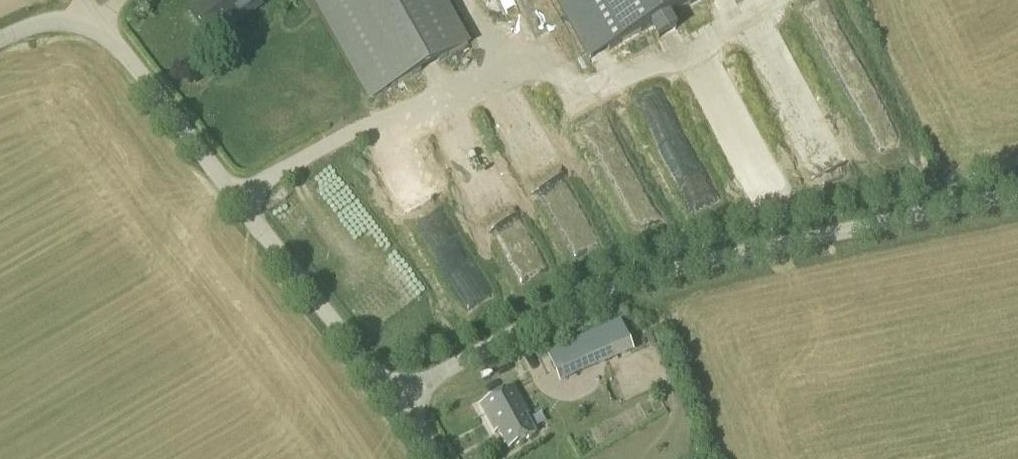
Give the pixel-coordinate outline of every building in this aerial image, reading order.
[(189,16),(208,43),(260,4),(256,0),(210,0),(189,16)] [(445,0),(317,0),(372,97),(469,43),(445,0)] [(567,19),(589,60),(695,0),(556,0),(567,19)] [(592,210),(539,114),(505,132),(551,216),(562,210),(569,222),(592,210)] [(481,190),(472,195),(525,290),(556,273),(543,249),(537,251),(485,156),(468,165),(481,190)] [(559,385),(633,352),(619,321),(545,354),(559,385)] [(534,435),(524,416),(527,415),(513,388),(479,407),(493,433),(497,430),(507,449),(534,435)]
